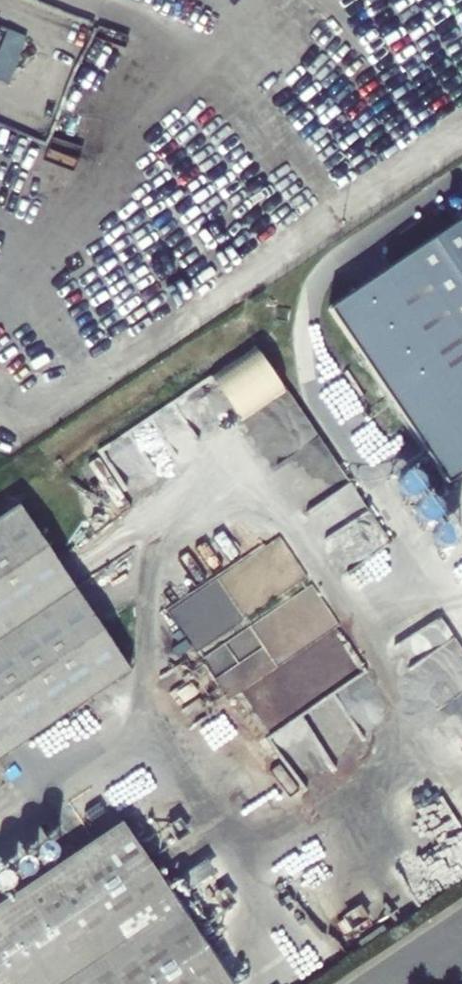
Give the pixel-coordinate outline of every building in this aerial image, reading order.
[(13,78),(29,35),(0,24),(0,73),(13,78)] [(329,309),(447,483),(461,473),(461,220),(329,309)] [(255,341),(208,377),(242,421),(289,385),(255,341)] [(0,525),(0,761),(131,673),(21,511),(0,525)] [(271,571),(286,589),(307,573),(292,554),(271,571)] [(186,671),(174,680),(188,701),(200,692),(186,671)] [(121,821),(0,902),(0,983),(231,983),(121,821)]
